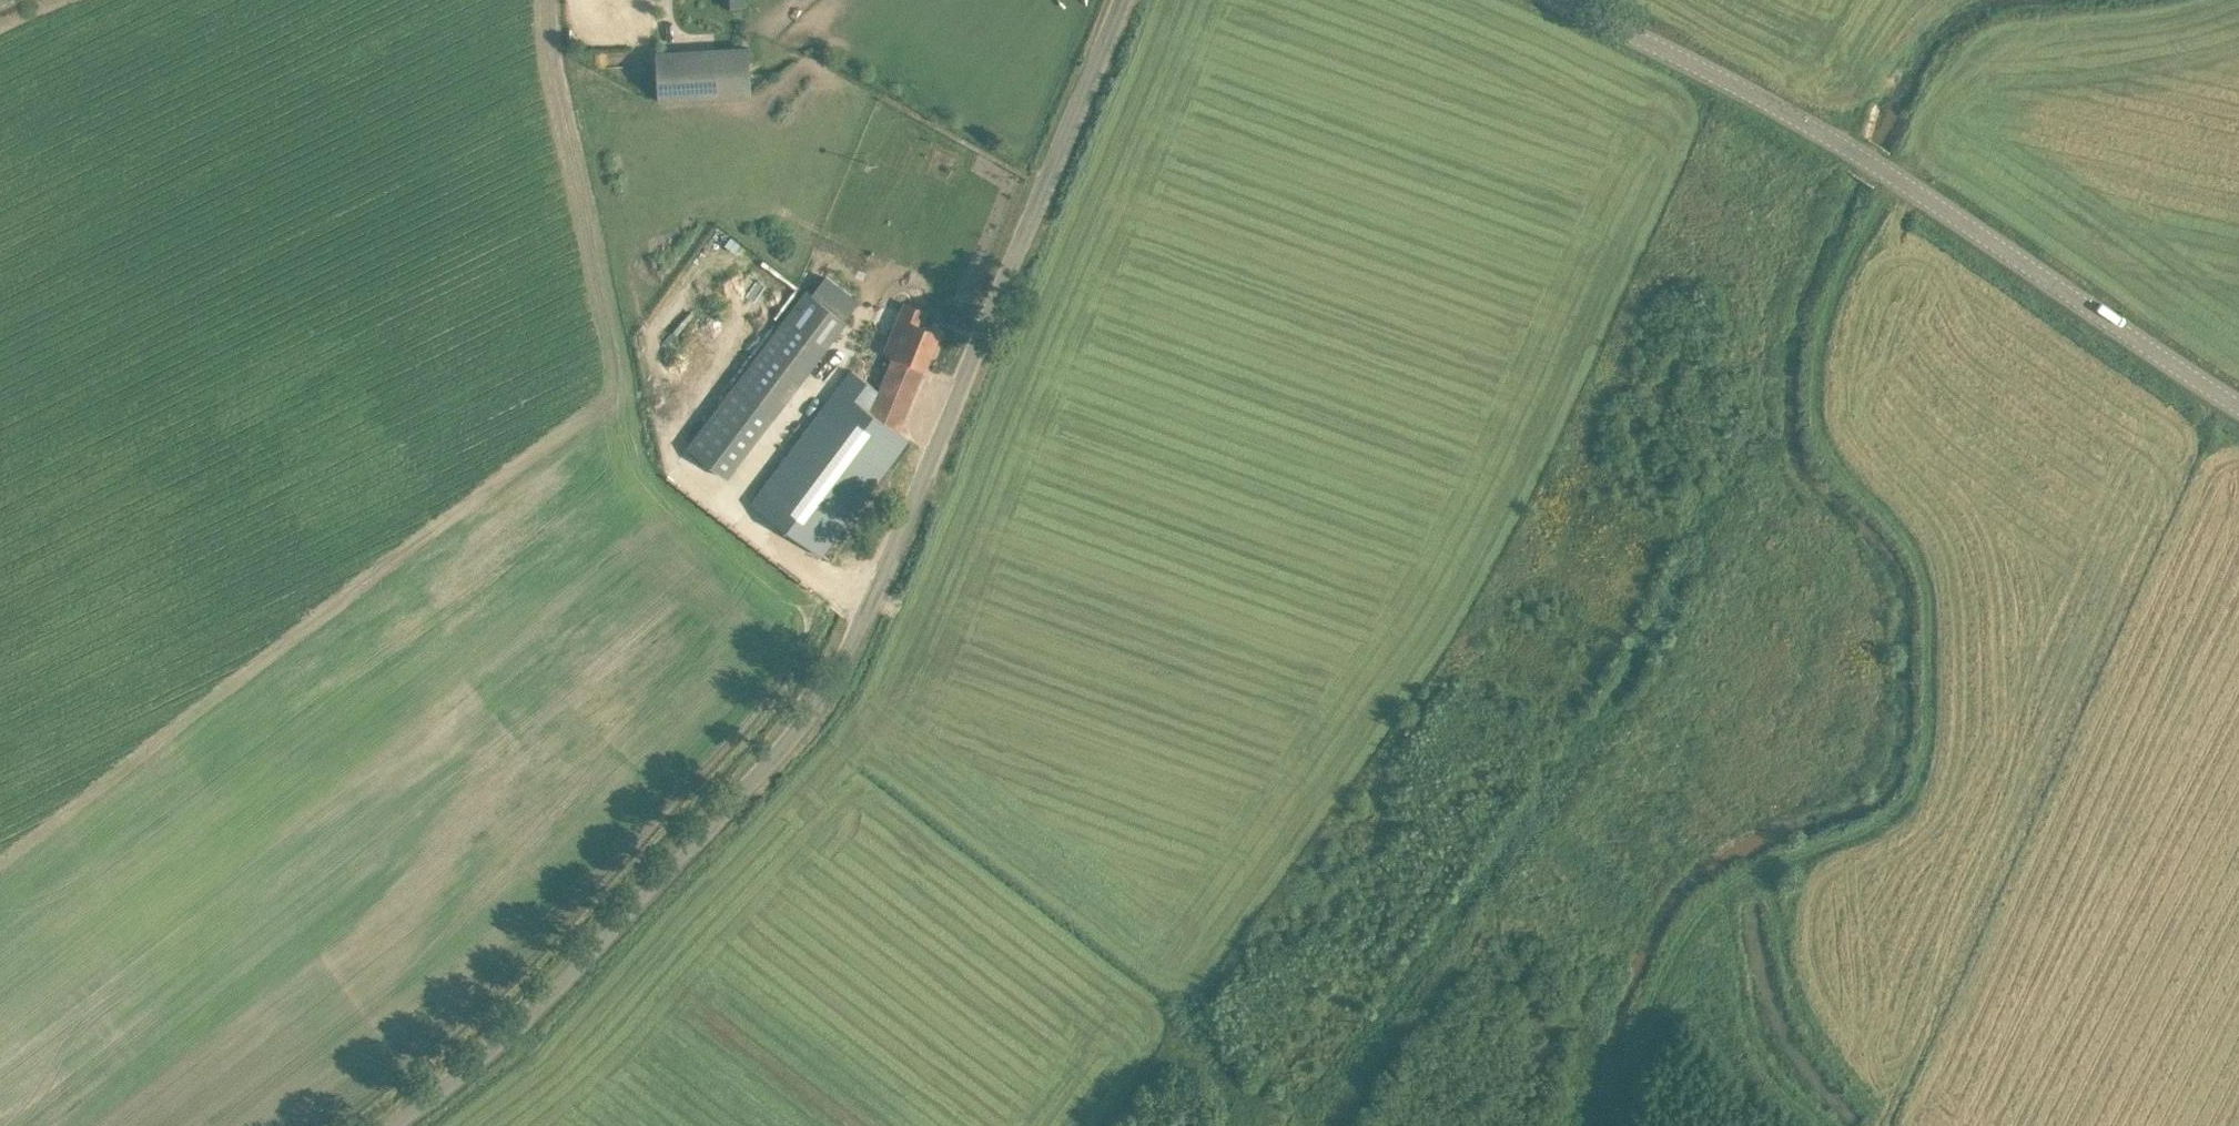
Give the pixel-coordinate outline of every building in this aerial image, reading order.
[(659,55),(659,51),(658,51),(660,98),(662,98),(661,94),(749,89),(749,93),(751,93),(748,46),(747,46),(747,50),(659,55)] [(836,204),(831,216),(839,220),(845,208),(836,204)] [(845,321),(839,316),(819,301),(805,291),(785,317),(825,347),(845,321)] [(925,365),(939,331),(922,324),(928,310),(904,299),(883,350),(894,355),(879,389),(852,369),(752,502),(821,554),(908,438),(898,430),(925,365)] [(688,446),(727,475),(774,414),(734,385),(688,446)]
